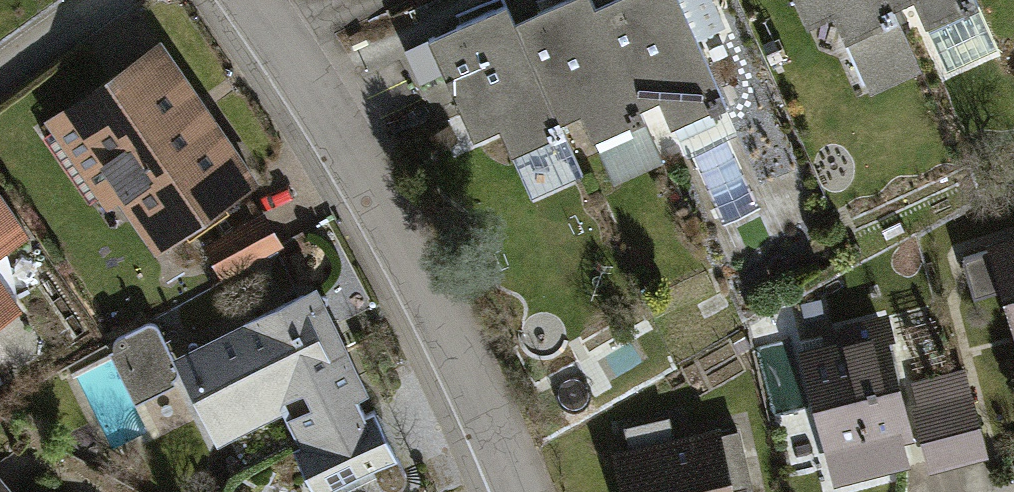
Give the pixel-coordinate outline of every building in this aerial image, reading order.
[(686,0),(600,0),(597,1),(597,0),(562,0),(517,19),(510,0),(507,0),(429,32),(472,135),(496,125),(507,151),(566,127),(558,110),(580,101),(589,123),(647,99),(661,132),(730,104),(686,0)] [(807,23),(858,0),(796,0),(807,23)] [(893,15),(915,4),(945,70),(998,46),(977,0),(886,0),(893,15)] [(163,38),(40,121),(112,226),(125,217),(149,253),(258,179),(163,38)] [(32,240),(0,191),(0,261),(32,240)] [(266,215),(206,247),(223,278),(283,247),(266,215)] [(985,244),(1013,351),(1013,236),(985,244)] [(28,309),(0,267),(0,327),(28,309)] [(399,462),(312,283),(179,348),(222,437),(280,409),(321,491),(338,491),(399,462)] [(890,323),(798,347),(828,460),(917,436),(925,464),(983,448),(961,366),(905,381),(890,323)] [(716,425),(610,450),(620,491),(731,491),(716,425)] [(0,471),(0,491),(17,491),(0,471)]
